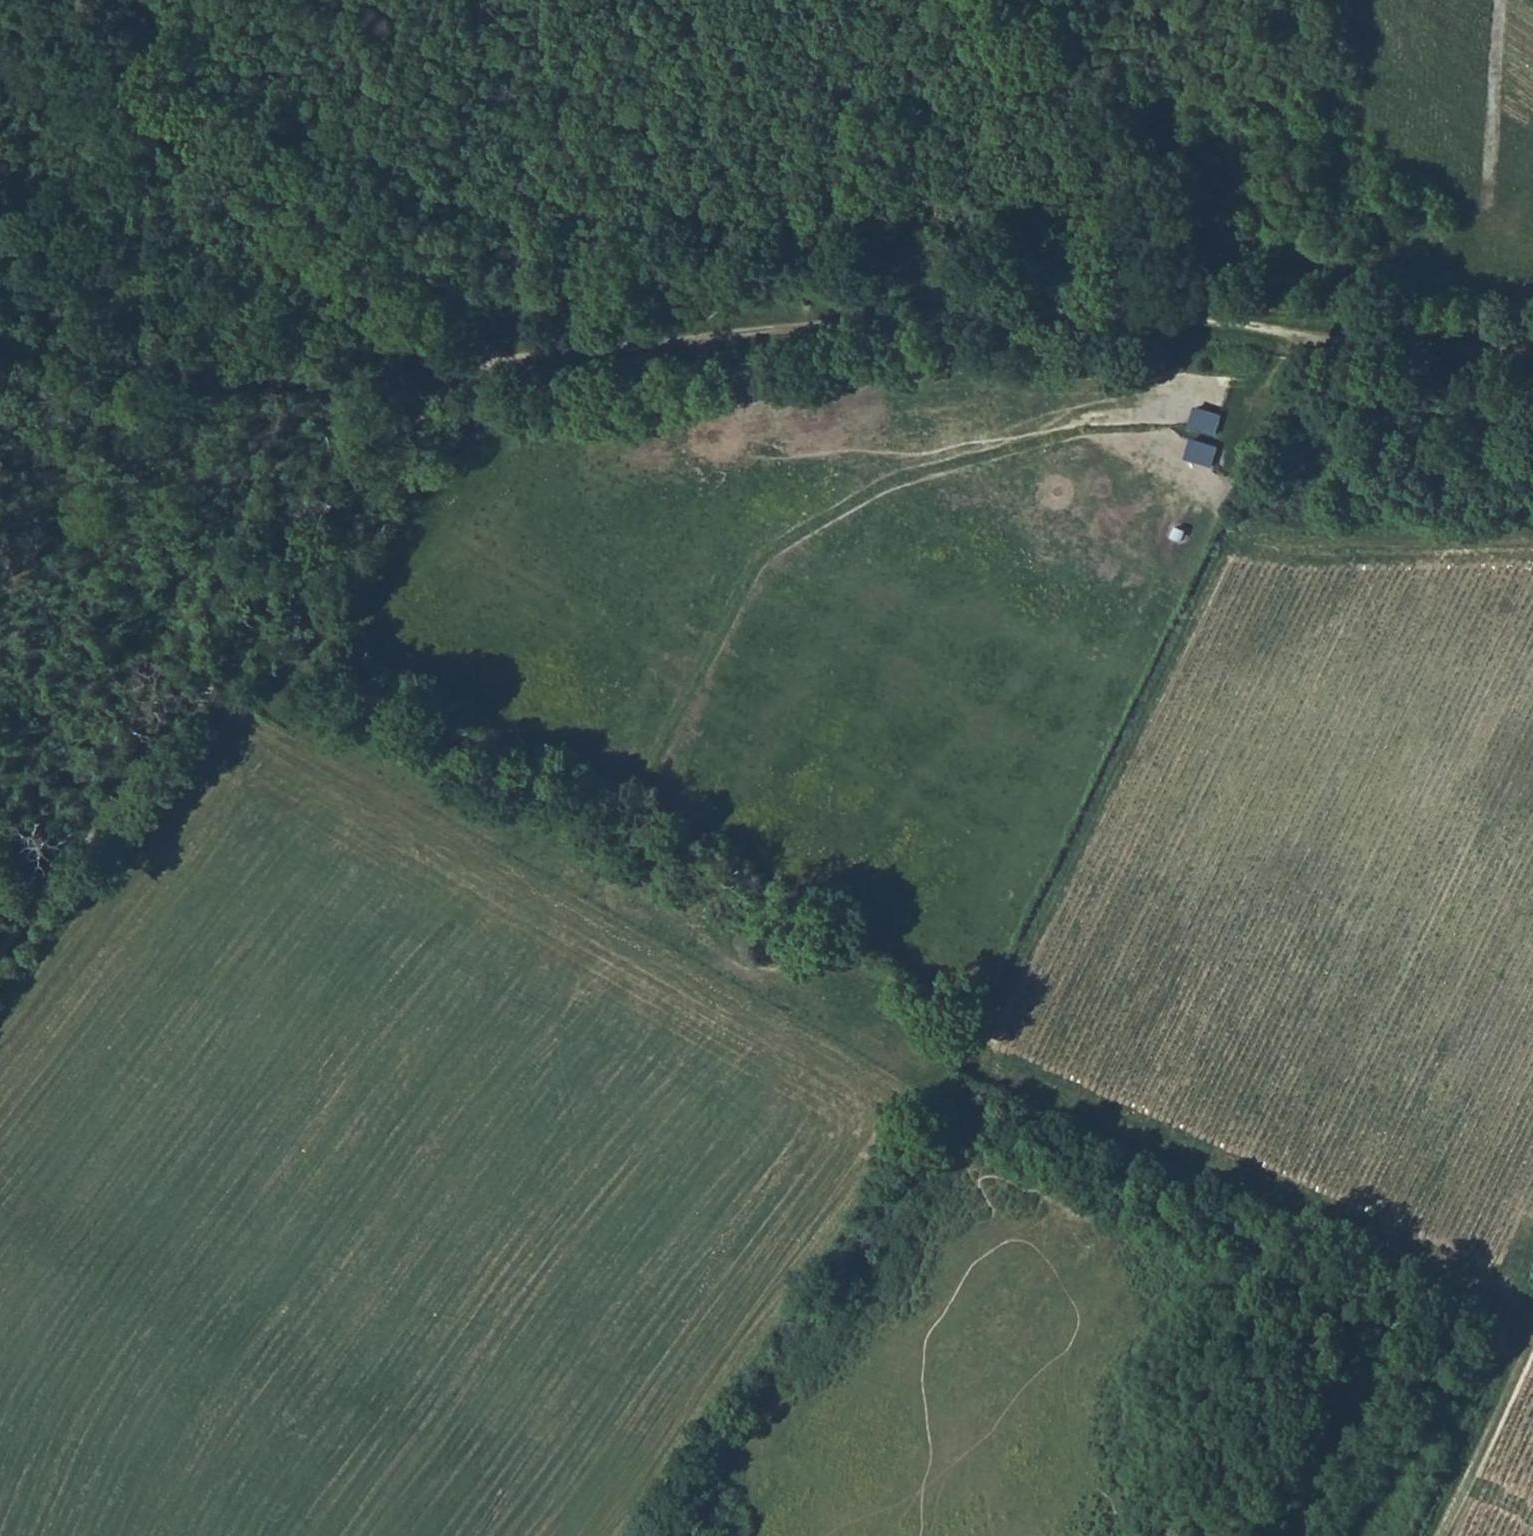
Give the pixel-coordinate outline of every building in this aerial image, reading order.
[(1218,431),(1224,411),(1197,402),(1191,422),(1218,431)] [(1214,462),(1219,443),(1193,435),(1187,454),(1214,462)]
